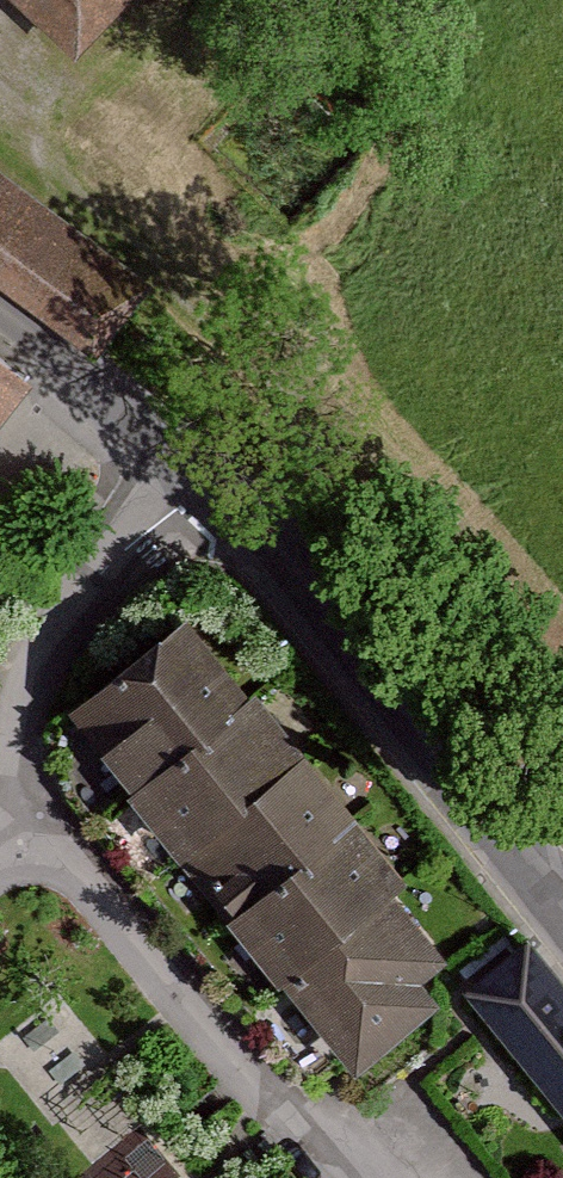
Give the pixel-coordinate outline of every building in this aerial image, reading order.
[(62,61),(118,0),(0,0),(0,4),(62,61)] [(151,278),(0,171),(0,285),(97,353),(151,278)] [(0,377),(0,404),(13,387),(0,377)] [(374,879),(169,623),(47,721),(75,756),(128,822),(163,866),(169,861),(189,885),(215,918),(200,930),(225,961),(252,995),(264,985),(294,1023),(330,1067),(415,999),(399,978),(418,963),(360,890),(374,879)] [(505,939),(446,990),(531,1090),(562,1127),(562,1007),(505,939)]
